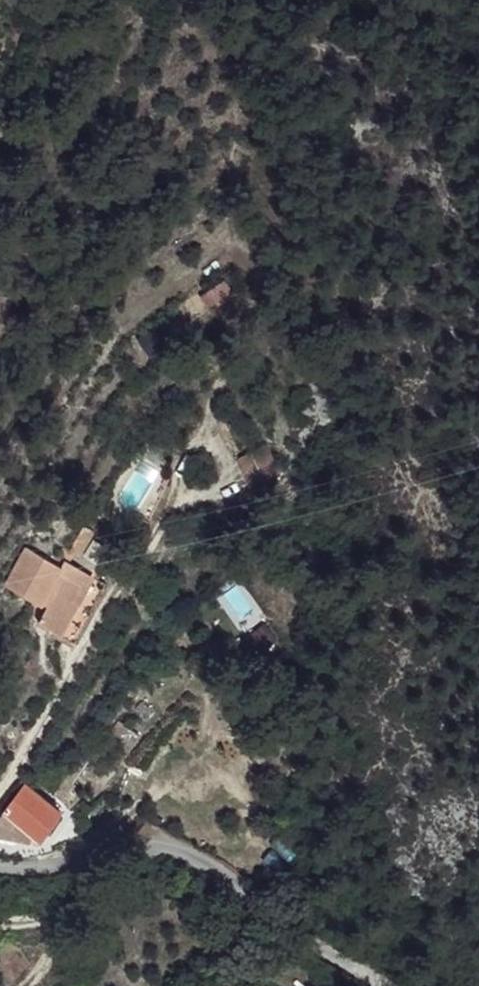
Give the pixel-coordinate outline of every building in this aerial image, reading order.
[(150,354),(162,343),(150,329),(138,340),(150,354)] [(237,459),(251,488),(280,474),(266,445),(237,459)] [(62,568),(66,561),(69,563),(74,553),(80,557),(95,532),(85,526),(70,550),(65,551),(59,554),(53,563),(62,568)] [(39,624),(75,644),(93,612),(91,611),(106,584),(69,563),(66,561),(62,568),(53,563),(27,548),(5,587),(41,606),(42,603),(49,607),(39,624)] [(266,625),(245,640),(257,656),(278,641),(266,625)] [(119,721),(104,742),(125,756),(140,736),(119,721)] [(25,784),(3,812),(0,816),(0,837),(31,842),(34,835),(41,840),(62,813),(25,784)]
